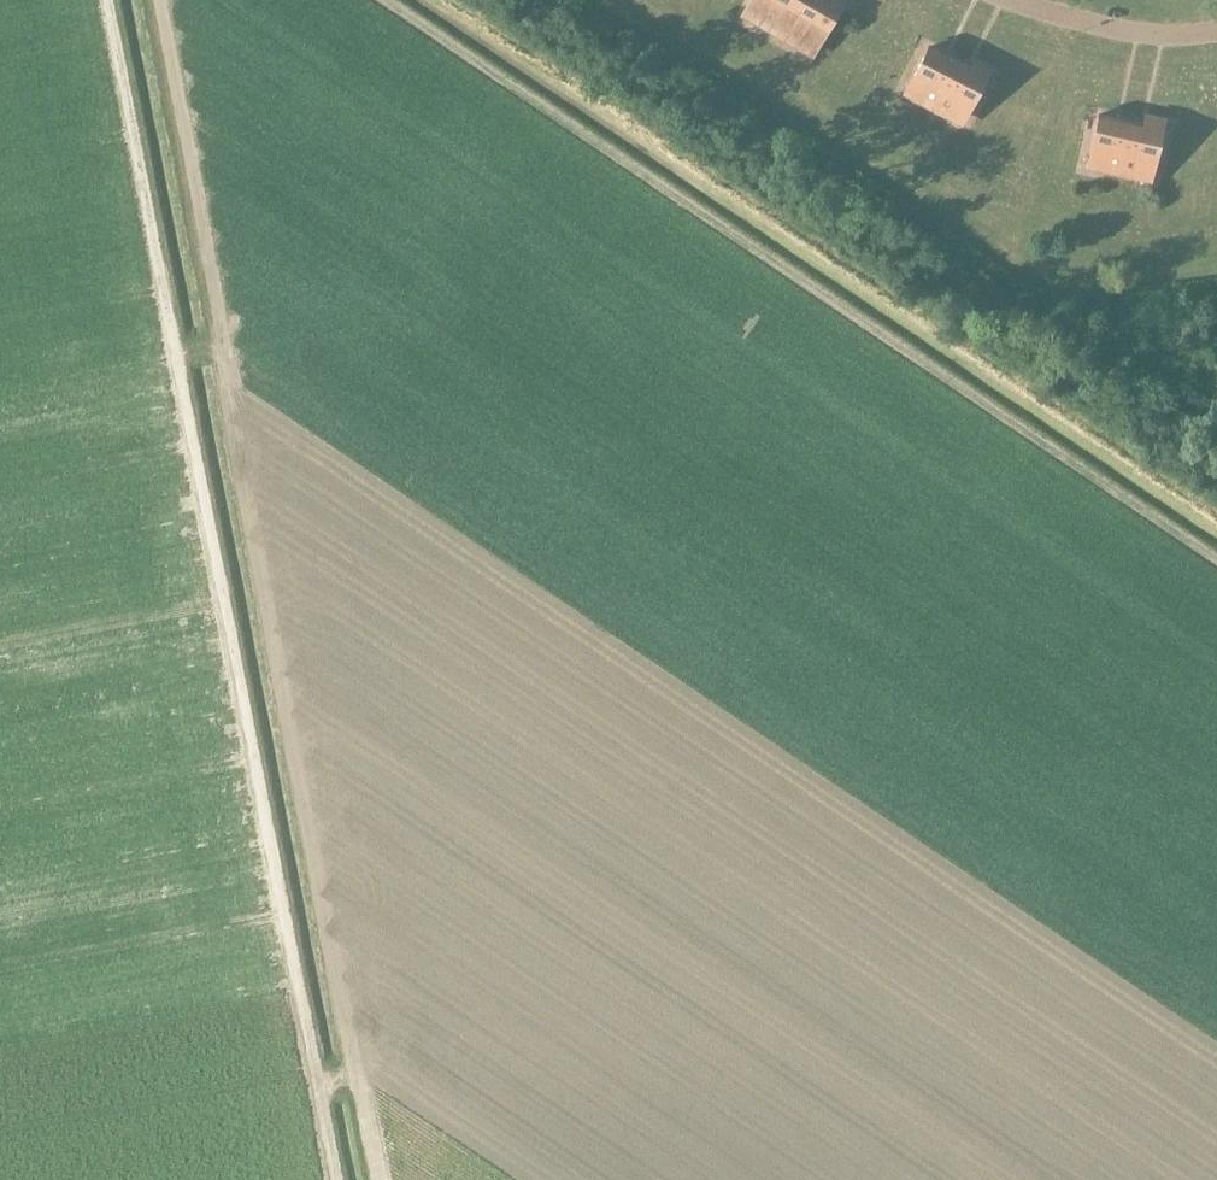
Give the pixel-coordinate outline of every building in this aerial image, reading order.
[(743,13),(778,34),(797,0),(750,0),(743,13)] [(838,0),(797,0),(778,34),(813,54),(822,37),(819,35),(839,1),(838,0)] [(958,61),(929,46),(905,93),(934,107),(958,61)] [(971,68),(958,61),(934,107),(948,115),(949,111),(964,119),(988,71),(973,63),(971,68)] [(1131,121),(1100,113),(1088,164),(1119,172),(1131,121)] [(1145,124),(1131,121),(1119,172),(1135,175),(1136,171),(1152,175),(1164,123),(1146,119),(1145,124)]
